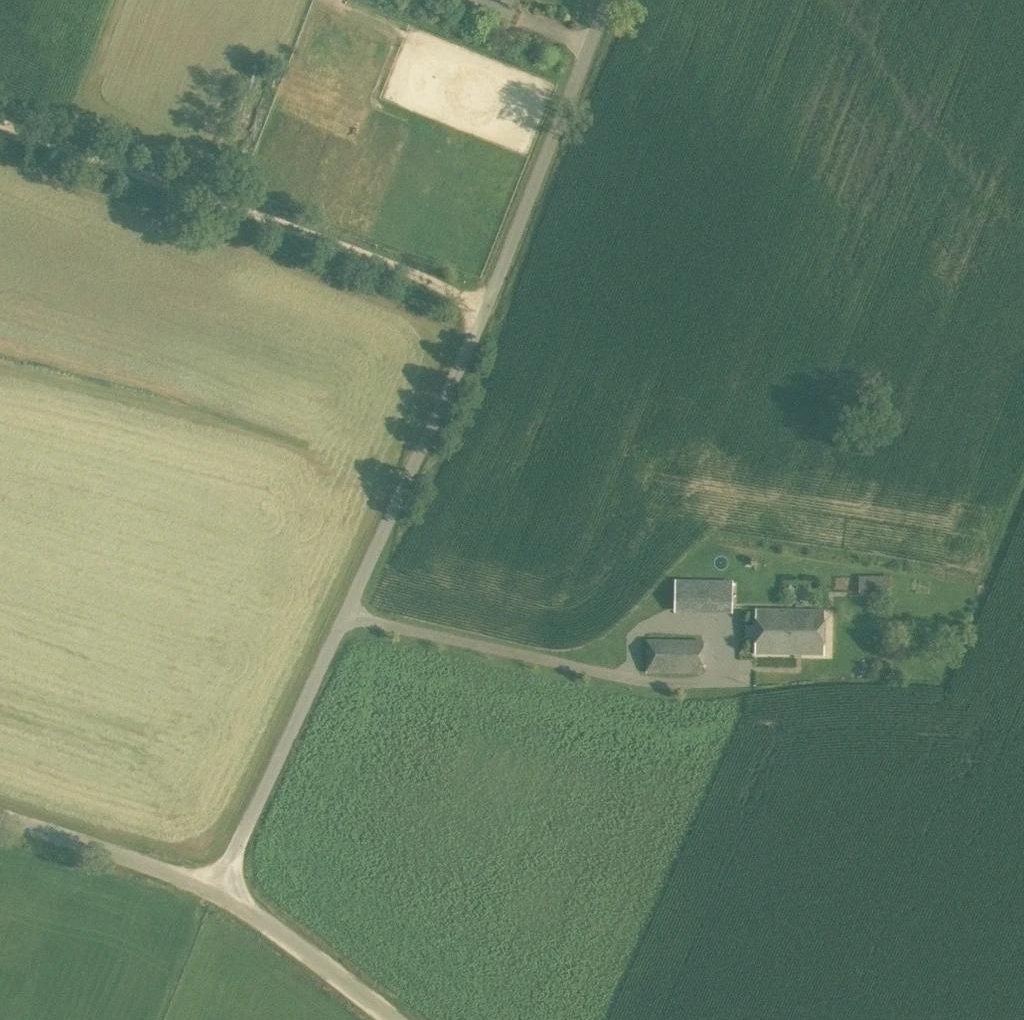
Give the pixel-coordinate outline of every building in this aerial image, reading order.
[(918,600),(918,578),(890,578),(890,577),(859,577),(859,592),(890,592),(890,588),(894,588),(894,600),(918,600)] [(755,653),(824,654),(824,610),(756,609),(755,653)] [(703,674),(704,640),(647,640),(646,674),(703,674)]
